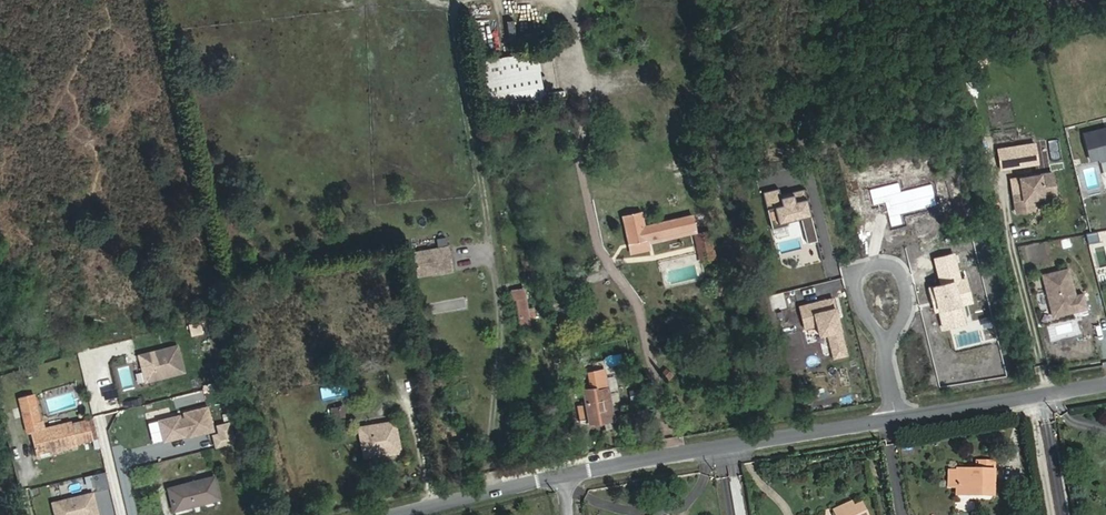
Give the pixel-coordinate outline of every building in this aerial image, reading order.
[(548,40),(546,27),(525,30),(527,43),(548,40)] [(540,69),(536,50),(481,60),(484,79),(540,69)] [(545,102),(540,69),(484,79),(490,112),(545,102)] [(1008,111),(1006,100),(984,105),(987,115),(1008,111)] [(1085,134),(1091,160),(1100,157),(1100,160),(1105,159),(1105,128),(1085,134)] [(999,147),(1035,139),(1033,131),(993,140),(994,148),(999,147)] [(1040,161),(1038,153),(1035,139),(999,147),(1002,167),(1026,162),(1027,164),(1040,161)] [(1047,159),(1045,151),(1038,153),(1040,161),(1047,159)] [(1047,202),(1045,190),(1044,190),(1043,184),(1023,187),(1022,178),(1010,180),(1013,207),(1014,207),(1047,202)] [(1048,210),(1047,202),(1014,207),(1015,215),(1048,210)] [(715,257),(709,230),(695,234),(701,261),(715,257)] [(448,245),(410,248),(412,274),(450,272),(448,245)] [(533,268),(530,249),(521,251),(524,269),(533,268)] [(1042,275),(1053,317),(1087,308),(1083,294),(1075,296),(1068,269),(1042,275)] [(720,295),(722,288),(715,286),(712,292),(720,295)] [(528,308),(525,289),(514,291),(515,299),(519,299),(523,326),(531,324),(530,319),(528,308)] [(139,355),(146,381),(184,372),(177,345),(139,355)] [(612,412),(604,371),(588,374),(591,390),(584,391),(587,405),(578,407),(581,422),(589,420),(590,425),(604,422),(602,414),(612,412)] [(541,387),(540,379),(530,381),(531,388),(541,387)] [(39,416),(34,395),(20,399),(25,419),(39,416)] [(180,415),(159,420),(164,441),(185,436),(184,434),(189,432),(190,436),(214,430),(208,406),(184,412),(185,417),(181,418),(180,415)] [(614,420),(612,412),(602,414),(604,422),(614,420)] [(78,444),(72,422),(44,429),(42,420),(40,421),(39,416),(25,419),(29,433),(32,433),(37,454),(78,444)] [(401,452),(396,422),(361,427),(365,457),(401,452)] [(992,495),(993,462),(977,461),(976,470),(957,470),(956,491),(980,492),(979,495),(992,495)] [(109,487),(105,472),(94,475),(98,489),(109,487)] [(132,477),(133,488),(153,487),(152,476),(132,477)] [(220,498),(214,477),(169,488),(175,510),(220,498)] [(61,501),(63,509),(55,511),(56,514),(98,514),(93,493),(61,501)] [(41,505),(40,506),(38,499),(25,503),(28,514),(44,514),(41,505)] [(61,501),(53,503),(55,511),(63,509),(61,501)] [(861,503),(853,507),(851,502),(833,510),(836,514),(867,514),(861,503)]
